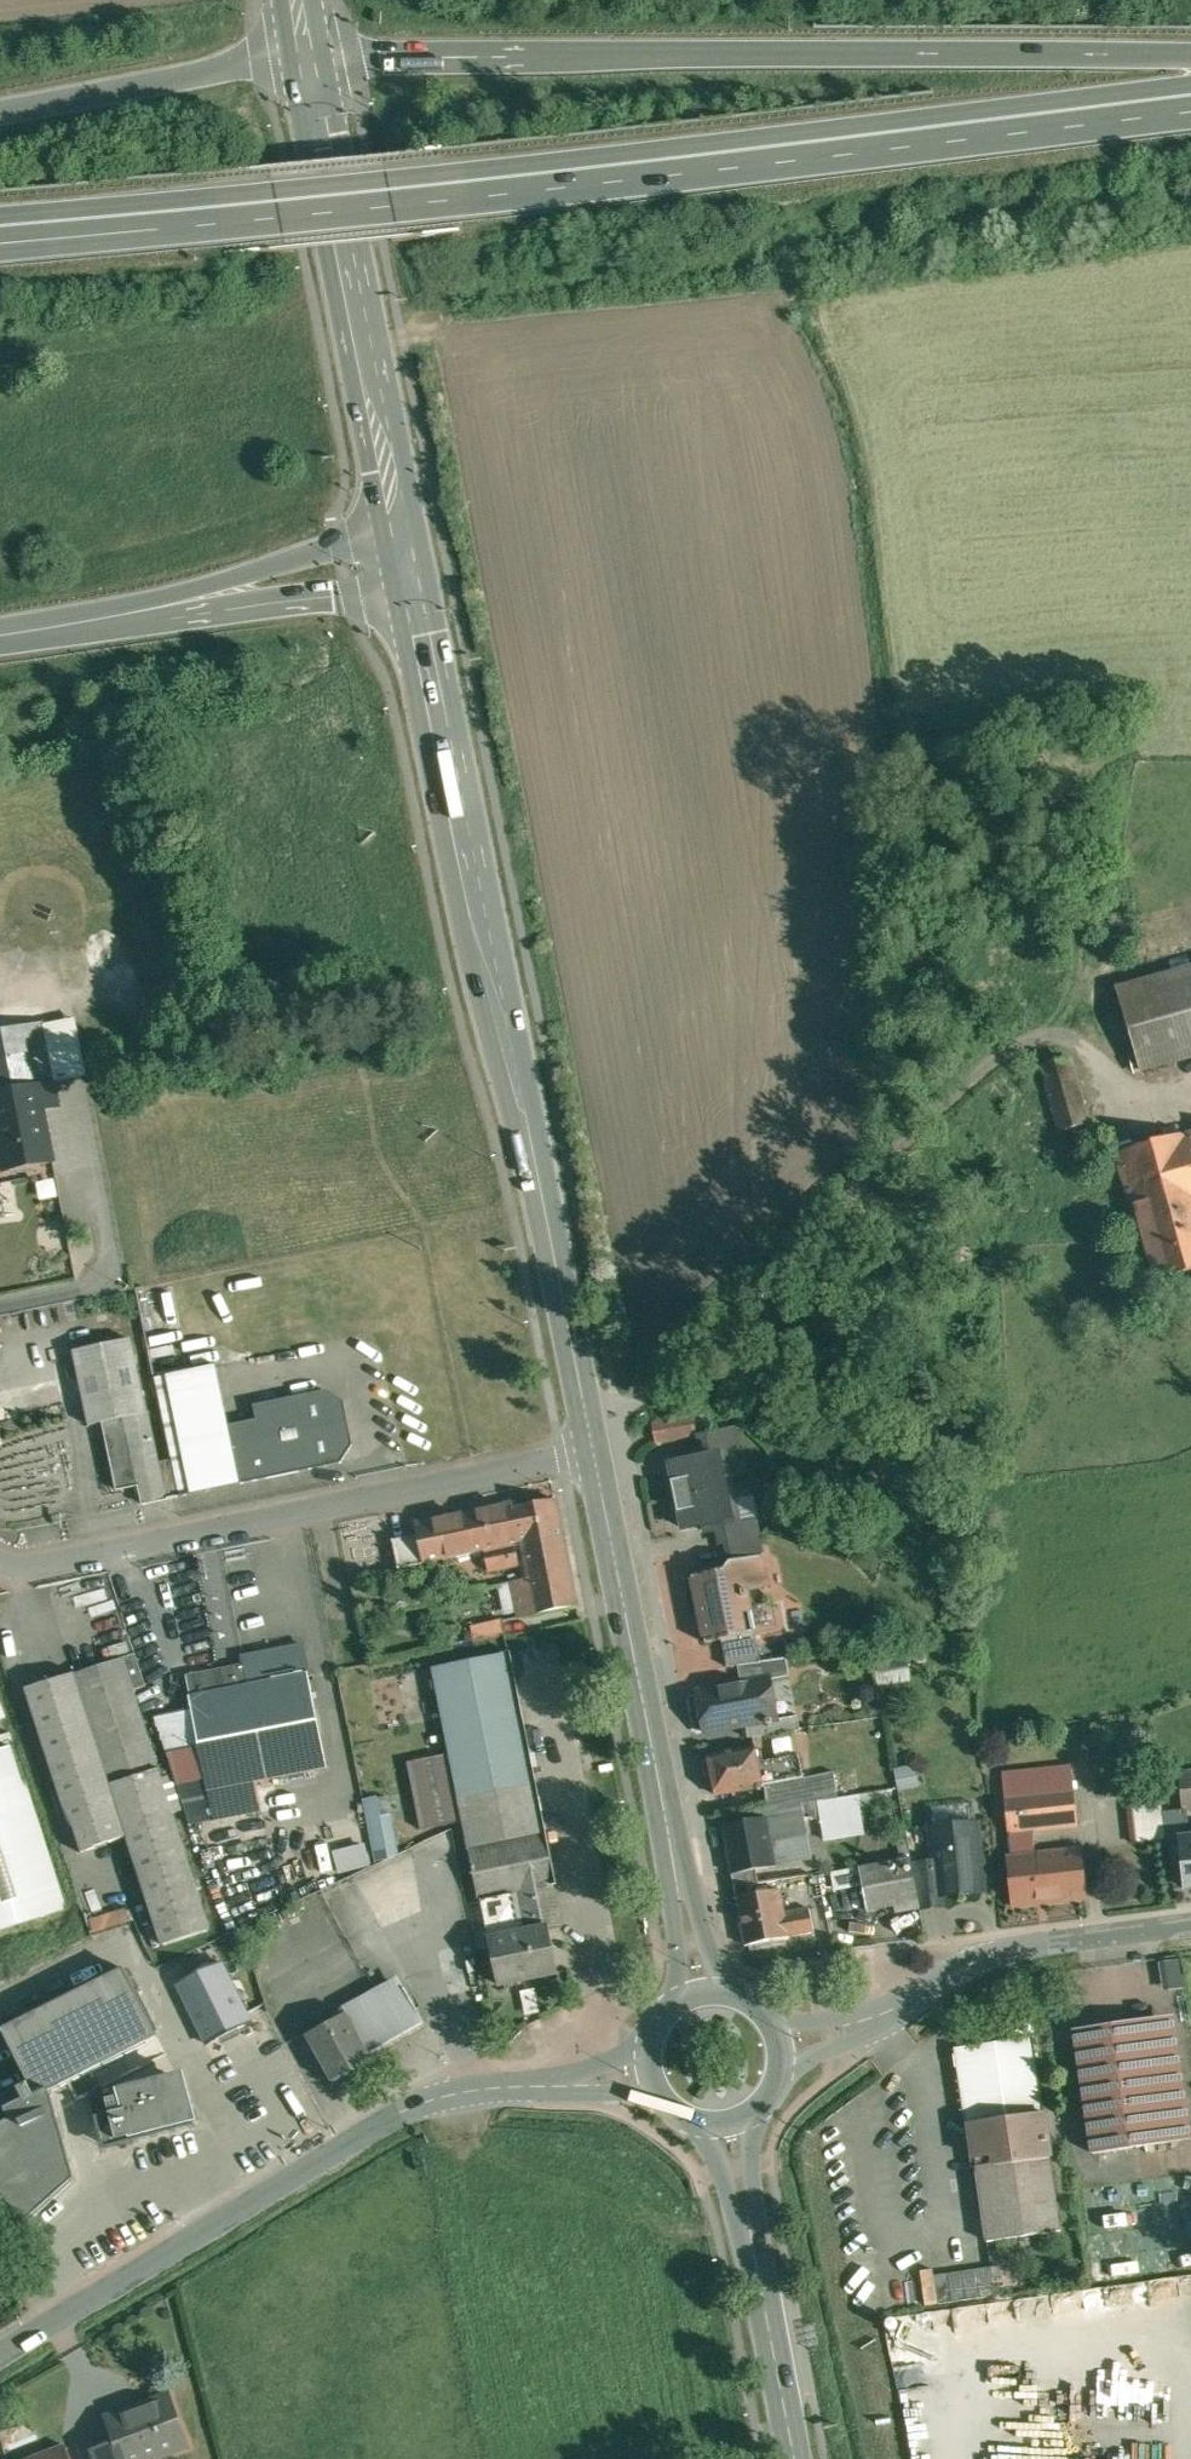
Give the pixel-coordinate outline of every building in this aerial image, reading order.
[(1149,966),(1153,979),(1190,969),(1190,954),(1149,966)] [(1119,989),(1143,1070),(1190,1056),(1190,969),(1153,979),(1119,989)] [(0,1004),(0,1096),(56,1085),(39,996),(0,1004)] [(1074,1054),(1045,1066),(1070,1128),(1098,1116),(1074,1054)] [(0,1096),(0,1118),(44,1109),(60,1106),(56,1085),(0,1096)] [(0,1118),(0,1137),(7,1171),(54,1162),(44,1109),(0,1118)] [(1117,1154),(1131,1204),(1190,1187),(1190,1133),(1117,1154)] [(1131,1204),(1153,1281),(1190,1270),(1190,1187),(1131,1204)] [(133,1342),(75,1353),(90,1426),(104,1423),(111,1460),(128,1457),(128,1458),(134,1457),(127,1419),(148,1414),(133,1342)] [(218,1366),(169,1375),(169,1377),(171,1377),(193,1492),(191,1493),(191,1494),(241,1484),(230,1426),(218,1366)] [(325,1390),(254,1406),(257,1420),(230,1426),(241,1484),(341,1463),(352,1445),(343,1402),(325,1390)] [(148,1414),(127,1419),(134,1457),(128,1458),(128,1457),(111,1460),(117,1490),(140,1485),(144,1505),(166,1501),(148,1414)] [(737,1427),(724,1430),(727,1444),(723,1445),(723,1446),(740,1443),(737,1427)] [(724,1430),(699,1435),(702,1449),(723,1445),(727,1444),(724,1430)] [(702,1449),(691,1452),(692,1459),(672,1463),(675,1480),(673,1481),(673,1482),(677,1482),(680,1494),(676,1495),(676,1496),(725,1486),(722,1472),(728,1471),(723,1446),(723,1445),(702,1449)] [(725,1486),(676,1496),(676,1497),(680,1496),(683,1509),(678,1510),(679,1512),(682,1511),(685,1528),(706,1524),(707,1531),(719,1529),(739,1525),(739,1523),(734,1499),(728,1500),(725,1486)] [(517,1503),(431,1521),(434,1531),(405,1537),(411,1567),(487,1551),(524,1543),(564,1535),(556,1497),(518,1506),(517,1503)] [(756,1520),(739,1523),(739,1525),(743,1524),(746,1537),(759,1535),(756,1520)] [(739,1525),(719,1529),(721,1544),(728,1543),(727,1541),(746,1537),(743,1524),(739,1525)] [(564,1535),(524,1543),(528,1565),(531,1578),(571,1570),(564,1535)] [(746,1537),(727,1541),(728,1543),(731,1561),(763,1555),(759,1535),(746,1537)] [(405,1537),(394,1539),(400,1569),(411,1567),(405,1537)] [(524,1543),(487,1551),(491,1573),(528,1565),(524,1543)] [(730,1561),(725,1570),(693,1576),(707,1643),(724,1640),(758,1634),(750,1592),(770,1588),(763,1555),(731,1561),(730,1561)] [(571,1570),(531,1578),(534,1595),(538,1613),(578,1606),(571,1570)] [(531,1578),(513,1582),(516,1599),(534,1595),(531,1578)] [(499,1585),(484,1588),(486,1598),(501,1595),(499,1585)] [(534,1595),(516,1599),(520,1617),(538,1613),(534,1595)] [(504,1620),(472,1627),(475,1641),(507,1634),(504,1620)] [(758,1634),(724,1640),(729,1666),(739,1665),(763,1661),(758,1634)] [(510,1653),(433,1667),(451,1755),(464,1822),(470,1849),(546,1833),(510,1653)] [(137,1654),(123,1658),(134,1691),(147,1687),(137,1654)] [(123,1658),(27,1689),(80,1852),(129,1836),(164,1946),(211,1930),(173,1813),(162,1779),(134,1691),(123,1658)] [(763,1661),(739,1665),(742,1683),(772,1678),(772,1679),(789,1676),(786,1658),(763,1661)] [(245,1665),(187,1676),(190,1696),(248,1685),(245,1665)] [(190,1696),(210,1792),(257,1783),(328,1769),(310,1673),(248,1685),(190,1696)] [(742,1683),(699,1691),(707,1733),(747,1725),(780,1719),(779,1718),(779,1715),(772,1716),(765,1681),(772,1680),(772,1679),(772,1678),(742,1683)] [(780,1719),(747,1725),(749,1737),(800,1729),(798,1715),(779,1718),(780,1719)] [(756,1745),(711,1753),(719,1794),(764,1786),(764,1784),(760,1766),(756,1745)] [(0,1750),(0,1930),(65,1909),(13,1746),(0,1750)] [(451,1755),(409,1763),(422,1830),(464,1822),(451,1755)] [(803,1759),(785,1762),(788,1780),(766,1784),(770,1807),(780,1806),(804,1803),(839,1798),(835,1773),(806,1777),(803,1759)] [(785,1762),(760,1766),(764,1784),(766,1784),(788,1780),(785,1762)] [(1073,1766),(1043,1770),(1045,1791),(1075,1788),(1073,1766)] [(1043,1770),(1003,1774),(1009,1832),(1010,1832),(1034,1830),(1079,1825),(1075,1788),(1045,1791),(1043,1770)] [(1180,1773),(1183,1805),(1184,1811),(1187,1811),(1190,1811),(1190,1772),(1180,1773)] [(173,1776),(162,1779),(173,1813),(184,1810),(173,1776)] [(257,1783),(210,1792),(215,1820),(263,1811),(257,1783)] [(1161,1790),(1132,1793),(1138,1843),(1166,1840),(1161,1790)] [(389,1795),(364,1800),(377,1861),(402,1856),(389,1795)] [(804,1803),(780,1806),(782,1819),(768,1822),(772,1840),(797,1836),(800,1852),(812,1850),(804,1803)] [(1183,1805),(1164,1807),(1167,1840),(1181,1839),(1190,1838),(1187,1811),(1184,1811),(1183,1805)] [(768,1818),(725,1825),(734,1872),(757,1868),(776,1865),(776,1864),(772,1840),(768,1822),(768,1818)] [(977,1824),(934,1828),(937,1862),(941,1895),(942,1895),(983,1890),(982,1873),(981,1862),(980,1862),(977,1824)] [(1034,1830),(1010,1832),(1012,1855),(1009,1855),(1015,1907),(1087,1899),(1082,1847),(1036,1852),(1034,1830)] [(546,1833),(470,1849),(479,1897),(554,1883),(556,1882),(546,1833)] [(797,1836),(772,1840),(776,1864),(802,1859),(800,1852),(797,1836)] [(1181,1839),(1186,1887),(1190,1887),(1190,1838),(1181,1839)] [(336,1850),(340,1872),(374,1866),(369,1844),(336,1850)] [(911,1857),(860,1868),(863,1882),(869,1911),(896,1906),(897,1913),(921,1908),(913,1865),(911,1857)] [(937,1862),(913,1865),(921,1908),(943,1905),(942,1895),(941,1895),(937,1862)] [(757,1868),(734,1872),(736,1886),(760,1882),(757,1868)] [(860,1868),(834,1873),(837,1887),(863,1882),(860,1868)] [(760,1882),(736,1886),(738,1897),(781,1889),(779,1879),(760,1882)] [(554,1883),(518,1890),(526,1931),(547,1927),(562,1924),(554,1883)] [(781,1889),(738,1897),(746,1944),(790,1937),(790,1935),(786,1913),(781,1889)] [(518,1890),(481,1897),(489,1939),(526,1932),(526,1931),(518,1890)] [(810,1908),(786,1913),(790,1935),(814,1931),(810,1908)] [(92,1917),(95,1931),(133,1923),(131,1909),(92,1917)] [(547,1927),(526,1931),(526,1932),(489,1939),(498,1984),(556,1973),(547,1927)] [(1179,1959),(1164,1961),(1170,1988),(1184,1985),(1179,1959)] [(223,1963),(170,1989),(180,2011),(189,2007),(192,2013),(237,1991),(223,1963)] [(2,2031),(37,2099),(159,2037),(125,1969),(2,2031)] [(407,1989),(351,2019),(370,2053),(425,2022),(407,1989)] [(237,1991),(192,2013),(197,2022),(187,2027),(197,2048),(212,2040),(252,2021),(237,1991)] [(348,2014),(307,2036),(332,2083),(373,2060),(370,2053),(351,2019),(348,2014)] [(1172,2016),(1076,2030),(1093,2152),(1189,2139),(1172,2016)] [(1034,2038),(961,2049),(971,2122),(1044,2111),(1034,2038)] [(183,2076),(121,2092),(122,2098),(107,2103),(109,2114),(95,2118),(103,2150),(196,2127),(183,2076)] [(1044,2111),(971,2122),(978,2167),(1051,2156),(1044,2111)] [(1051,2156),(978,2167),(988,2240),(1061,2229),(1051,2156)] [(991,2267),(934,2275),(938,2304),(996,2295),(991,2267)] [(111,2420),(110,2417),(108,2418),(124,2458),(140,2458),(144,2458),(150,2458),(189,2445),(171,2395),(145,2404),(146,2407),(111,2420)] [(33,2458),(73,2458),(67,2445),(33,2458)]
